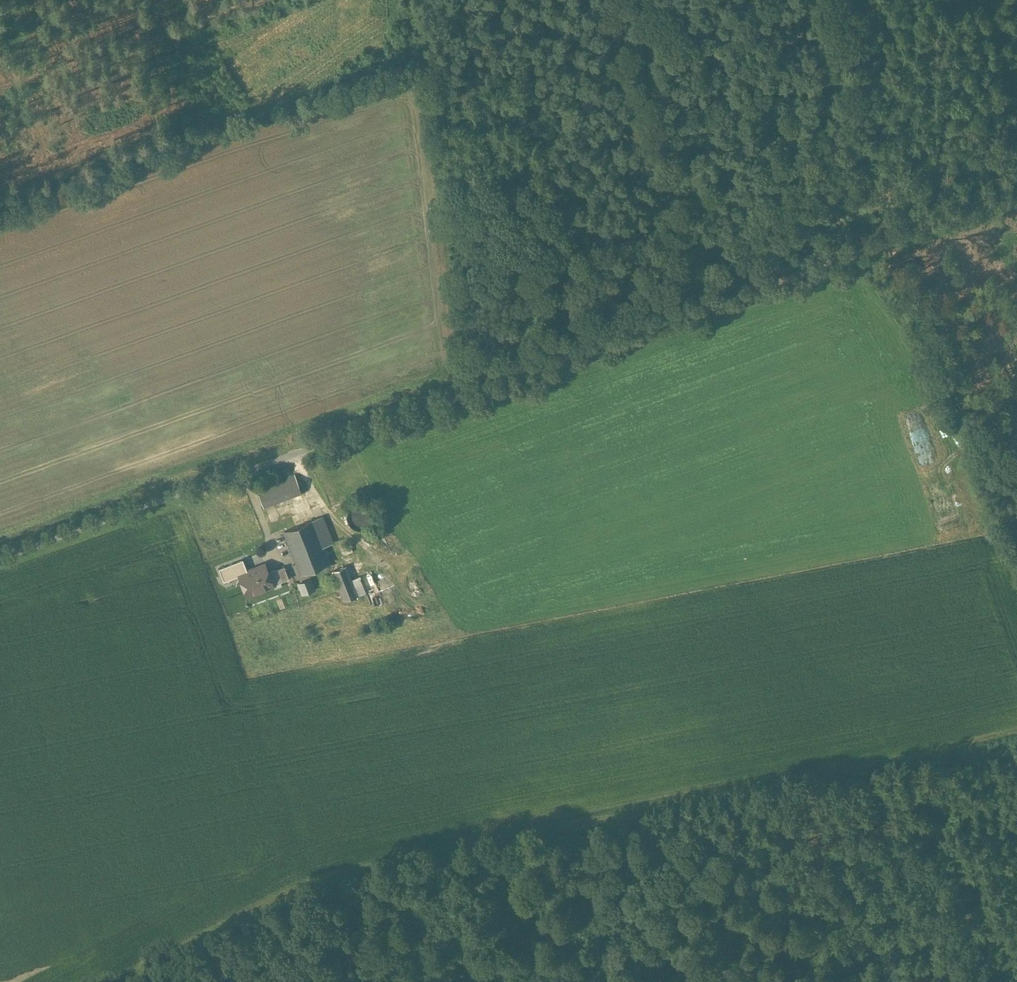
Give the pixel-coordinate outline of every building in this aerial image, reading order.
[(294,474),(257,489),(263,505),(301,491),(294,474)] [(374,521),(375,516),(373,511),(370,506),(366,503),(360,502),(355,503),(350,506),(347,511),(346,516),(347,522),(350,526),(355,529),(361,530),(366,529),(371,526),(374,521)] [(322,516),(312,520),(323,547),(333,542),(322,516)] [(312,520),(284,531),(295,558),(323,547),(312,520)] [(323,547),(295,558),(301,573),(329,562),(323,547)] [(265,564),(252,568),(253,569),(238,574),(247,595),(273,585),(271,582),(268,572),(265,564)] [(284,566),(268,572),(271,582),(279,578),(281,582),(289,579),(284,566)] [(345,566),(333,570),(342,591),(345,600),(357,596),(348,573),(345,566)] [(356,570),(348,573),(357,596),(365,592),(356,570)] [(297,582),(302,594),(316,588),(312,576),(297,582)]
